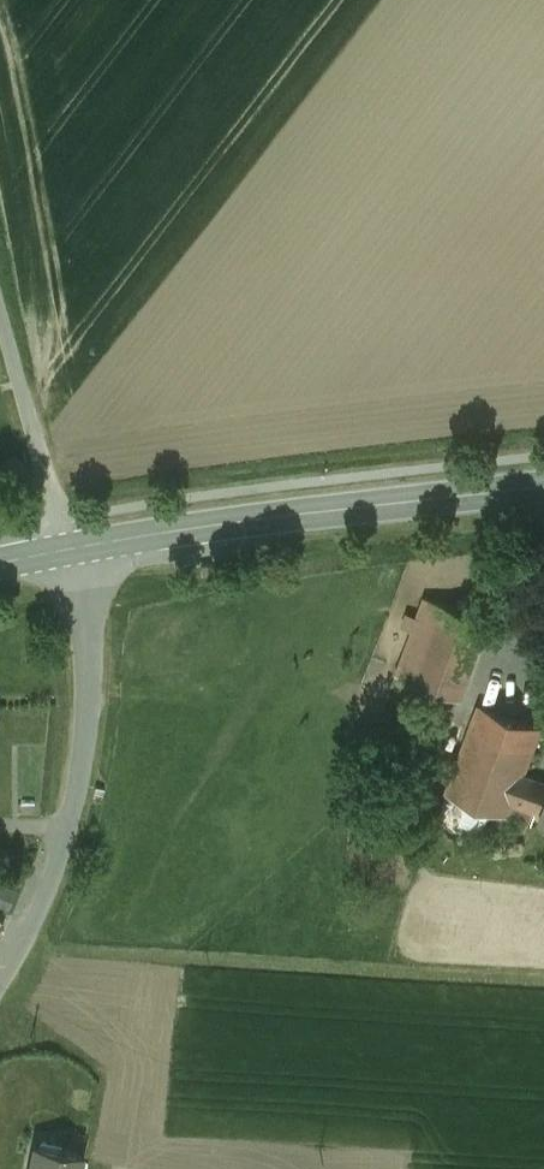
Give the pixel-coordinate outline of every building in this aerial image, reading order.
[(471,614),(424,596),(397,674),(459,696),(487,619),(471,614)] [(539,726),(478,704),(446,791),(508,813),(513,801),(522,773),(539,726)] [(522,773),(513,801),(541,811),(543,802),(543,781),(522,773)] [(34,1142),(28,1168),(77,1168),(81,1151),(34,1142)]
